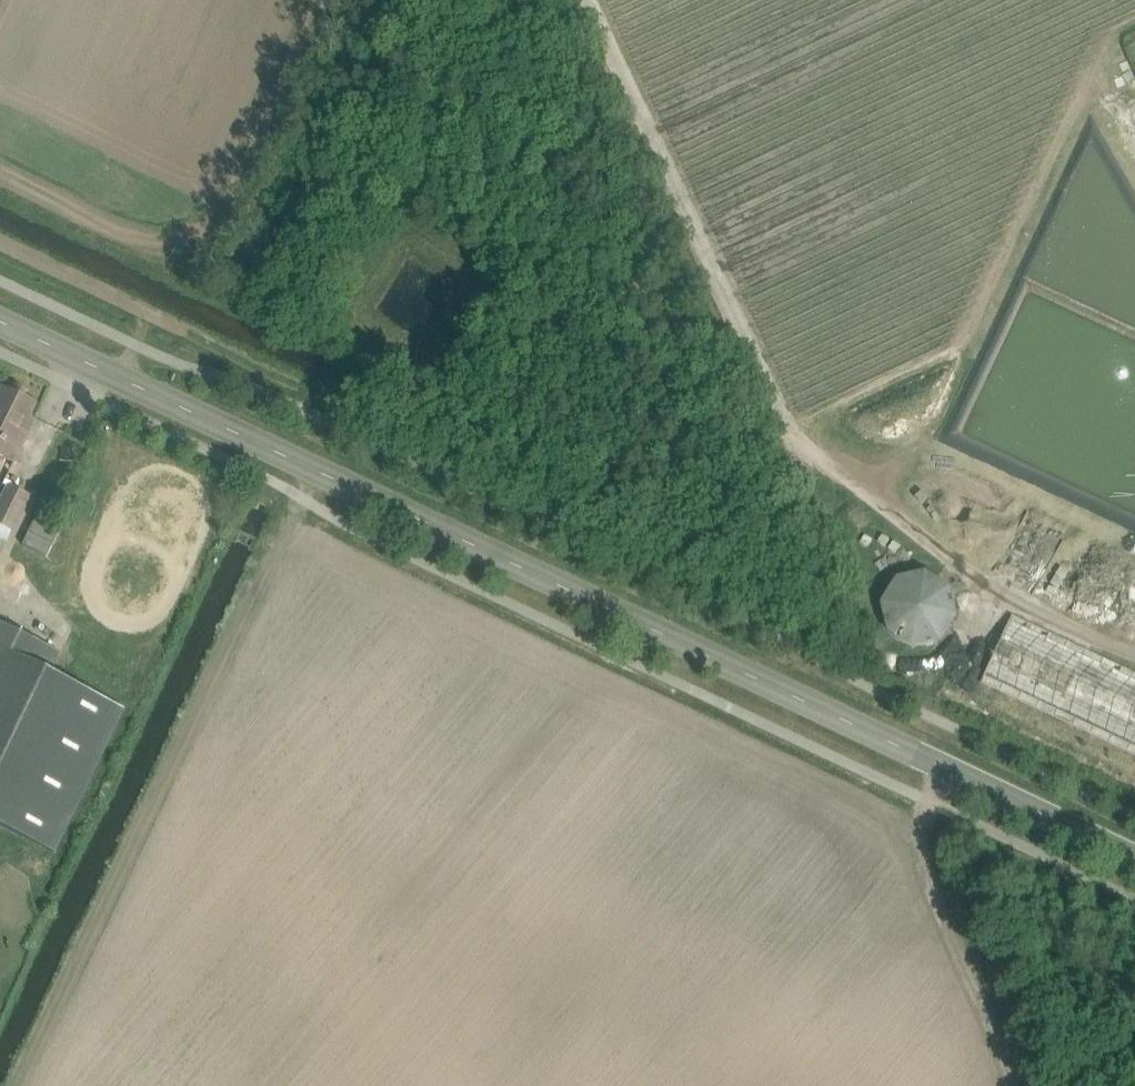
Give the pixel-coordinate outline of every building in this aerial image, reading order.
[(14,462),(35,420),(29,417),(36,403),(4,387),(0,395),(0,456),(14,462)] [(29,496),(9,486),(0,505),(0,525),(12,531),(29,496)] [(949,587),(924,571),(895,578),(880,603),(886,632),(912,647),(940,640),(956,616),(949,587)] [(990,661),(981,681),(1134,754),(1134,672),(1012,615),(990,661)] [(55,852),(125,708),(51,672),(61,652),(0,623),(0,826),(55,852)]
